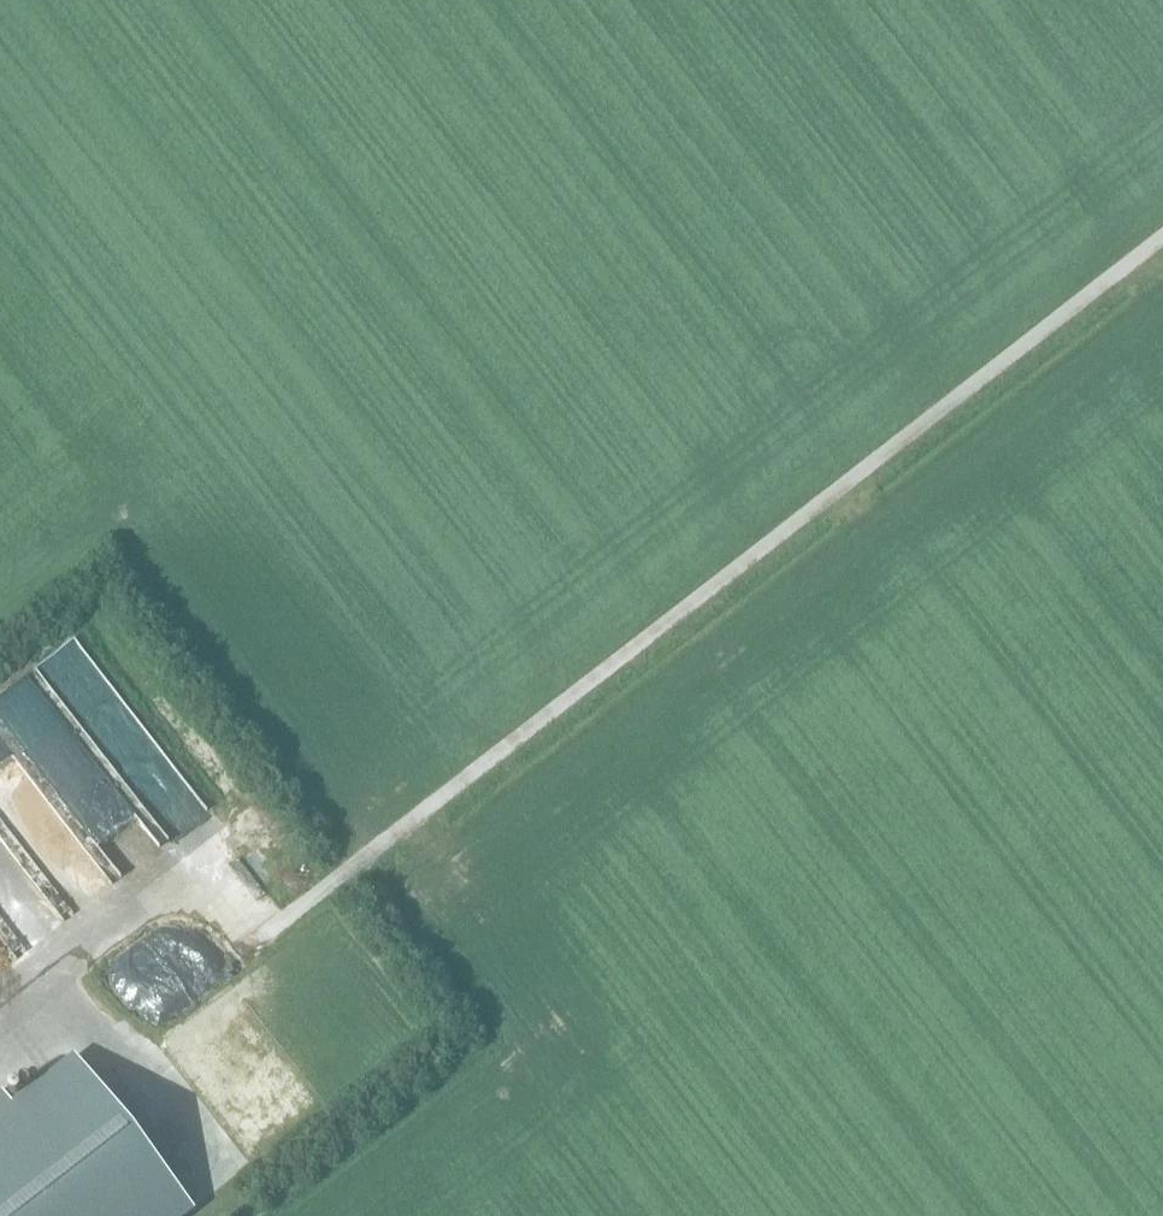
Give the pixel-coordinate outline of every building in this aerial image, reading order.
[(106,1099),(77,1061),(16,1108),(3,1091),(0,1093),(0,1215),(181,1215),(191,1208),(106,1099)]
